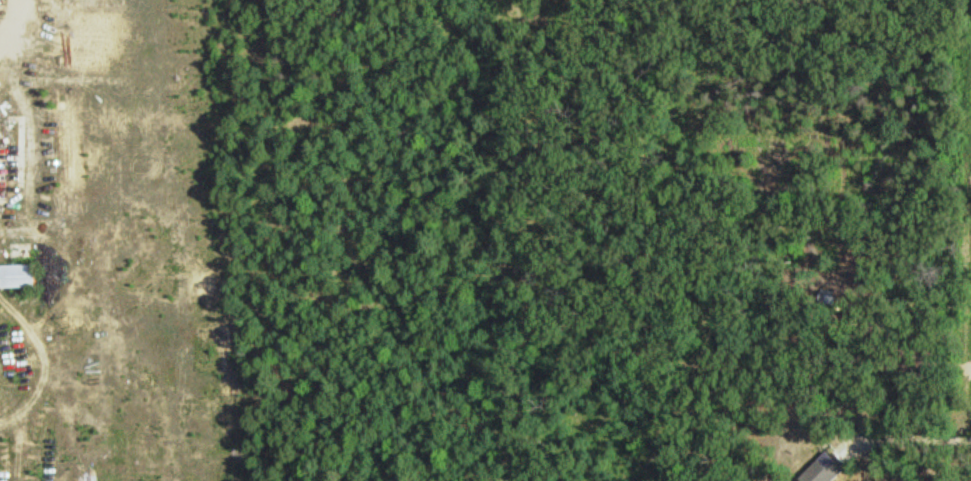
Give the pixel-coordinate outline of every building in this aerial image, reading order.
[(6,264),(6,287),(42,287),(42,264),(6,264)]
